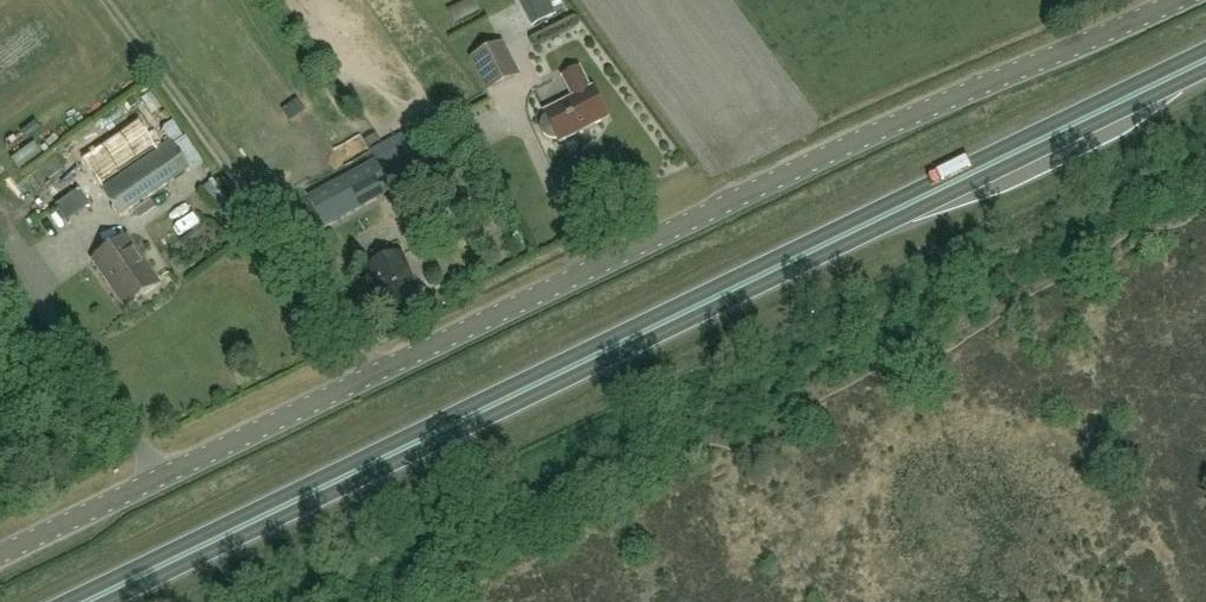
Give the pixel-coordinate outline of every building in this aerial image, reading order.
[(535,26),(556,15),(564,10),(559,0),(521,0),(535,26)] [(518,76),(502,44),(472,59),(488,91),(518,76)] [(544,112),(546,116),(543,120),(541,125),(542,130),(544,135),(548,138),(553,140),(558,140),(560,143),(609,119),(594,89),(591,90),(581,69),(563,77),(573,97),(544,112)] [(121,217),(190,170),(172,143),(103,189),(121,217)] [(326,228),(392,191),(376,162),(310,199),(326,228)] [(161,284),(128,237),(93,261),(126,309),(161,284)] [(387,314),(423,299),(402,252),(367,268),(387,314)]
